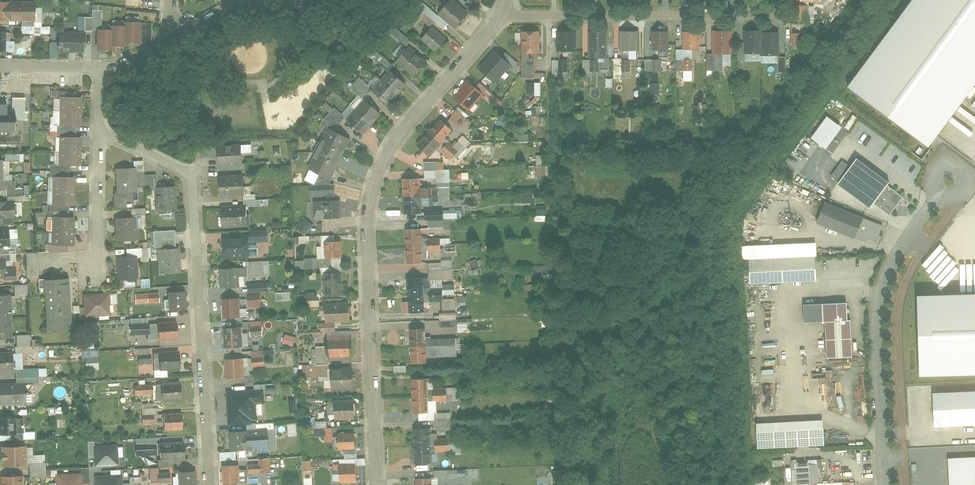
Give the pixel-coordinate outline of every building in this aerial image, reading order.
[(451,0),(446,0),(436,13),(457,30),(470,15),(451,0)] [(974,94),(974,0),(919,0),(849,94),(930,154),(974,94)] [(33,3),(0,3),(0,22),(33,22),(33,3)] [(810,28),(810,8),(793,8),(793,28),(810,28)] [(98,34),(97,50),(113,51),(114,43),(129,44),(129,41),(142,42),(142,33),(148,33),(148,23),(126,22),(126,30),(114,29),(114,35),(98,34)] [(446,46),(425,26),(412,40),(433,60),(446,46)] [(699,50),(699,31),(684,31),(684,50),(699,50)] [(732,31),(713,31),(713,53),(707,53),(707,68),(722,68),(722,54),(732,54),(732,31)] [(762,34),(762,31),(746,31),(746,53),(762,53),(762,34)] [(84,47),(84,32),(55,32),(55,47),(84,47)] [(575,59),(575,33),(558,33),(558,59),(575,59)] [(779,55),(778,33),(762,34),(762,53),(762,55),(779,55)] [(543,35),(520,35),(520,76),(532,76),(532,59),(543,59),(543,35)] [(608,61),(608,36),(589,36),(590,61),(608,61)] [(639,55),(639,36),(624,36),(623,55),(639,55)] [(670,55),(670,36),(654,36),(654,55),(670,55)] [(429,69),(409,50),(396,64),(416,83),(429,69)] [(494,56),(479,73),(496,87),(510,70),(494,56)] [(552,77),(567,77),(567,59),(551,60),(552,77)] [(645,59),(645,71),(661,71),(661,59),(645,59)] [(384,105),(401,87),(388,76),(372,94),(359,82),(349,94),(358,102),(351,110),(354,113),(346,121),(335,111),(321,127),(329,134),(310,175),(313,177),(308,192),(310,225),(339,223),(336,190),(330,190),(330,185),(349,144),(332,136),(344,124),(358,137),(377,116),(363,104),(372,94),(384,105)] [(526,82),(526,95),(540,95),(540,82),(526,82)] [(651,94),(659,93),(658,83),(650,83),(651,94)] [(466,86),(453,102),(468,115),(480,101),(489,108),(494,101),(478,88),(475,93),(466,86)] [(81,99),(60,99),(60,171),(54,171),(54,245),(73,245),(73,217),(68,217),(68,207),(72,207),(72,181),(66,181),(66,171),(79,171),(79,144),(74,144),(74,131),(81,131),(81,99)] [(458,130),(468,122),(458,110),(448,118),(458,130)] [(0,114),(0,142),(28,142),(28,114),(0,114)] [(809,137),(824,149),(841,128),(827,116),(809,137)] [(452,138),(439,127),(419,152),(432,163),(435,159),(447,169),(456,159),(464,166),(474,154),(459,142),(452,151),(446,146),(452,138)] [(810,156),(816,148),(803,139),(797,147),(810,156)] [(481,145),(481,155),(490,155),(491,145),(481,145)] [(247,152),(227,152),(227,165),(247,165),(247,152)] [(854,163),(839,184),(869,206),(871,202),(889,215),(902,198),(854,163)] [(550,187),(548,165),(529,166),(530,176),(537,176),(538,188),(550,187)] [(401,186),(404,220),(421,218),(420,208),(452,206),(449,175),(437,176),(436,167),(423,168),(425,183),(435,182),(436,193),(420,194),(419,184),(401,186)] [(156,190),(156,172),(121,172),(121,192),(117,192),(117,207),(138,207),(138,190),(156,190)] [(231,183),(231,197),(252,197),(252,183),(231,183)] [(177,191),(156,191),(157,214),(177,214),(177,191)] [(533,202),(533,192),(521,192),(521,202),(533,202)] [(0,204),(0,219),(11,219),(11,204),(0,204)] [(826,204),(818,222),(855,237),(862,218),(826,204)] [(143,236),(143,212),(120,213),(120,237),(143,236)] [(226,212),(227,228),(250,227),(250,212),(226,212)] [(442,215),(425,215),(425,231),(443,230),(442,215)] [(883,227),(862,218),(855,237),(867,242),(868,238),(877,242),(883,227)] [(0,229),(0,246),(11,246),(11,229),(0,229)] [(175,250),(175,234),(154,234),(154,259),(164,259),(164,278),(180,278),(180,250),(175,250)] [(424,235),(407,235),(407,270),(424,270),(424,235)] [(341,262),(341,240),(326,240),(326,262),(341,262)] [(228,245),(228,258),(252,258),(252,244),(228,245)] [(940,244),(921,263),(929,271),(948,252),(940,244)] [(146,249),(127,249),(127,279),(146,279),(146,249)] [(947,256),(933,271),(936,274),(950,259),(947,256)] [(813,257),(749,260),(751,283),(815,280),(813,257)] [(318,258),(297,259),(298,269),(318,268),(318,258)] [(452,261),(427,263),(428,279),(453,278),(452,261)] [(219,270),(220,290),(246,289),(245,279),(272,278),(271,262),(247,263),(247,269),(219,270)] [(344,300),(344,276),(329,277),(329,300),(344,300)] [(68,330),(67,277),(46,278),(47,331),(68,330)] [(448,295),(426,295),(425,282),(410,283),(411,317),(426,316),(426,306),(448,306),(448,295)] [(26,284),(13,285),(13,296),(27,295),(26,284)] [(12,288),(0,288),(0,338),(13,338),(12,288)] [(183,313),(183,291),(173,291),(173,313),(183,313)] [(264,310),(264,291),(250,291),(250,310),(264,310)] [(921,375),(974,373),(974,295),(917,297),(921,375)] [(111,296),(88,297),(88,318),(111,318),(111,296)] [(243,297),(227,297),(227,318),(243,318),(243,297)] [(847,302),(821,304),(822,322),(826,322),(827,358),(852,357),(850,320),(848,320),(847,302)] [(351,311),(328,312),(328,327),(352,327),(351,311)] [(456,325),(456,312),(439,312),(439,326),(456,325)] [(249,336),(262,336),(261,321),(249,321),(249,336)] [(178,342),(178,325),(161,325),(161,342),(178,342)] [(244,348),(243,327),(228,328),(229,348),(244,348)] [(426,330),(412,330),(412,369),(428,369),(428,357),(455,357),(455,337),(426,337),(426,330)] [(294,346),(295,336),(284,334),(282,344),(294,346)] [(31,356),(31,338),(14,338),(15,356),(31,356)] [(329,353),(319,353),(318,380),(335,381),(335,391),(356,391),(356,376),(334,375),(334,358),(350,358),(350,342),(329,342),(329,353)] [(84,369),(98,369),(98,351),(84,351),(84,369)] [(251,366),(262,366),(261,351),(251,351),(251,366)] [(180,355),(150,355),(150,372),(180,372),(180,355)] [(16,357),(0,358),(0,376),(16,376),(16,357)] [(245,382),(244,361),(230,361),(230,382),(245,382)] [(151,394),(150,384),(144,385),(144,381),(133,382),(134,395),(151,394)] [(30,382),(2,382),(2,400),(31,400),(30,382)] [(455,394),(430,394),(430,384),(415,384),(415,418),(430,418),(430,407),(455,407),(455,394)] [(182,403),(182,385),(165,385),(165,403),(182,403)] [(932,394),(934,427),(974,424),(974,392),(932,394)] [(248,421),(247,400),(232,400),(233,421),(248,421)] [(353,423),(352,404),(333,404),(333,423),(353,423)] [(141,408),(142,424),(160,423),(160,407),(141,408)] [(18,433),(17,415),(0,415),(1,433),(18,433)] [(184,433),(184,416),(167,417),(167,433),(184,433)] [(460,419),(433,419),(433,432),(460,432),(460,419)] [(313,421),(314,437),(330,436),(330,428),(326,428),(325,420),(313,421)] [(758,448),(821,444),(820,420),(757,423),(758,448)] [(433,466),(432,454),(458,454),(457,441),(432,442),(432,433),(416,433),(417,466),(433,466)] [(238,436),(238,453),(274,451),(274,434),(238,436)] [(356,450),(356,435),(334,435),(334,450),(356,450)] [(155,454),(154,437),(134,438),(135,455),(155,454)] [(93,466),(117,465),(117,457),(122,456),(122,444),(94,445),(94,441),(87,441),(87,458),(93,457),(93,466)] [(185,461),(185,444),(167,444),(167,461),(185,461)] [(28,460),(28,449),(5,449),(5,467),(28,467),(28,476),(45,476),(45,460),(28,460)] [(236,460),(235,451),(219,452),(220,460),(236,460)] [(271,472),(270,458),(247,459),(248,473),(271,472)] [(311,460),(302,461),(304,484),(312,484),(311,460)] [(947,462),(948,484),(974,484),(974,460),(947,462)] [(149,467),(149,482),(170,481),(169,472),(158,472),(158,467),(149,467)] [(180,469),(180,484),(193,484),(193,469),(180,469)] [(242,469),(227,469),(227,484),(242,484),(242,469)] [(359,469),(342,469),(342,484),(359,484),(359,469)] [(457,479),(456,469),(433,470),(434,477),(447,476),(447,479),(457,479)] [(133,476),(129,476),(129,483),(121,483),(121,470),(109,471),(109,474),(94,475),(94,484),(133,484),(133,476)]
